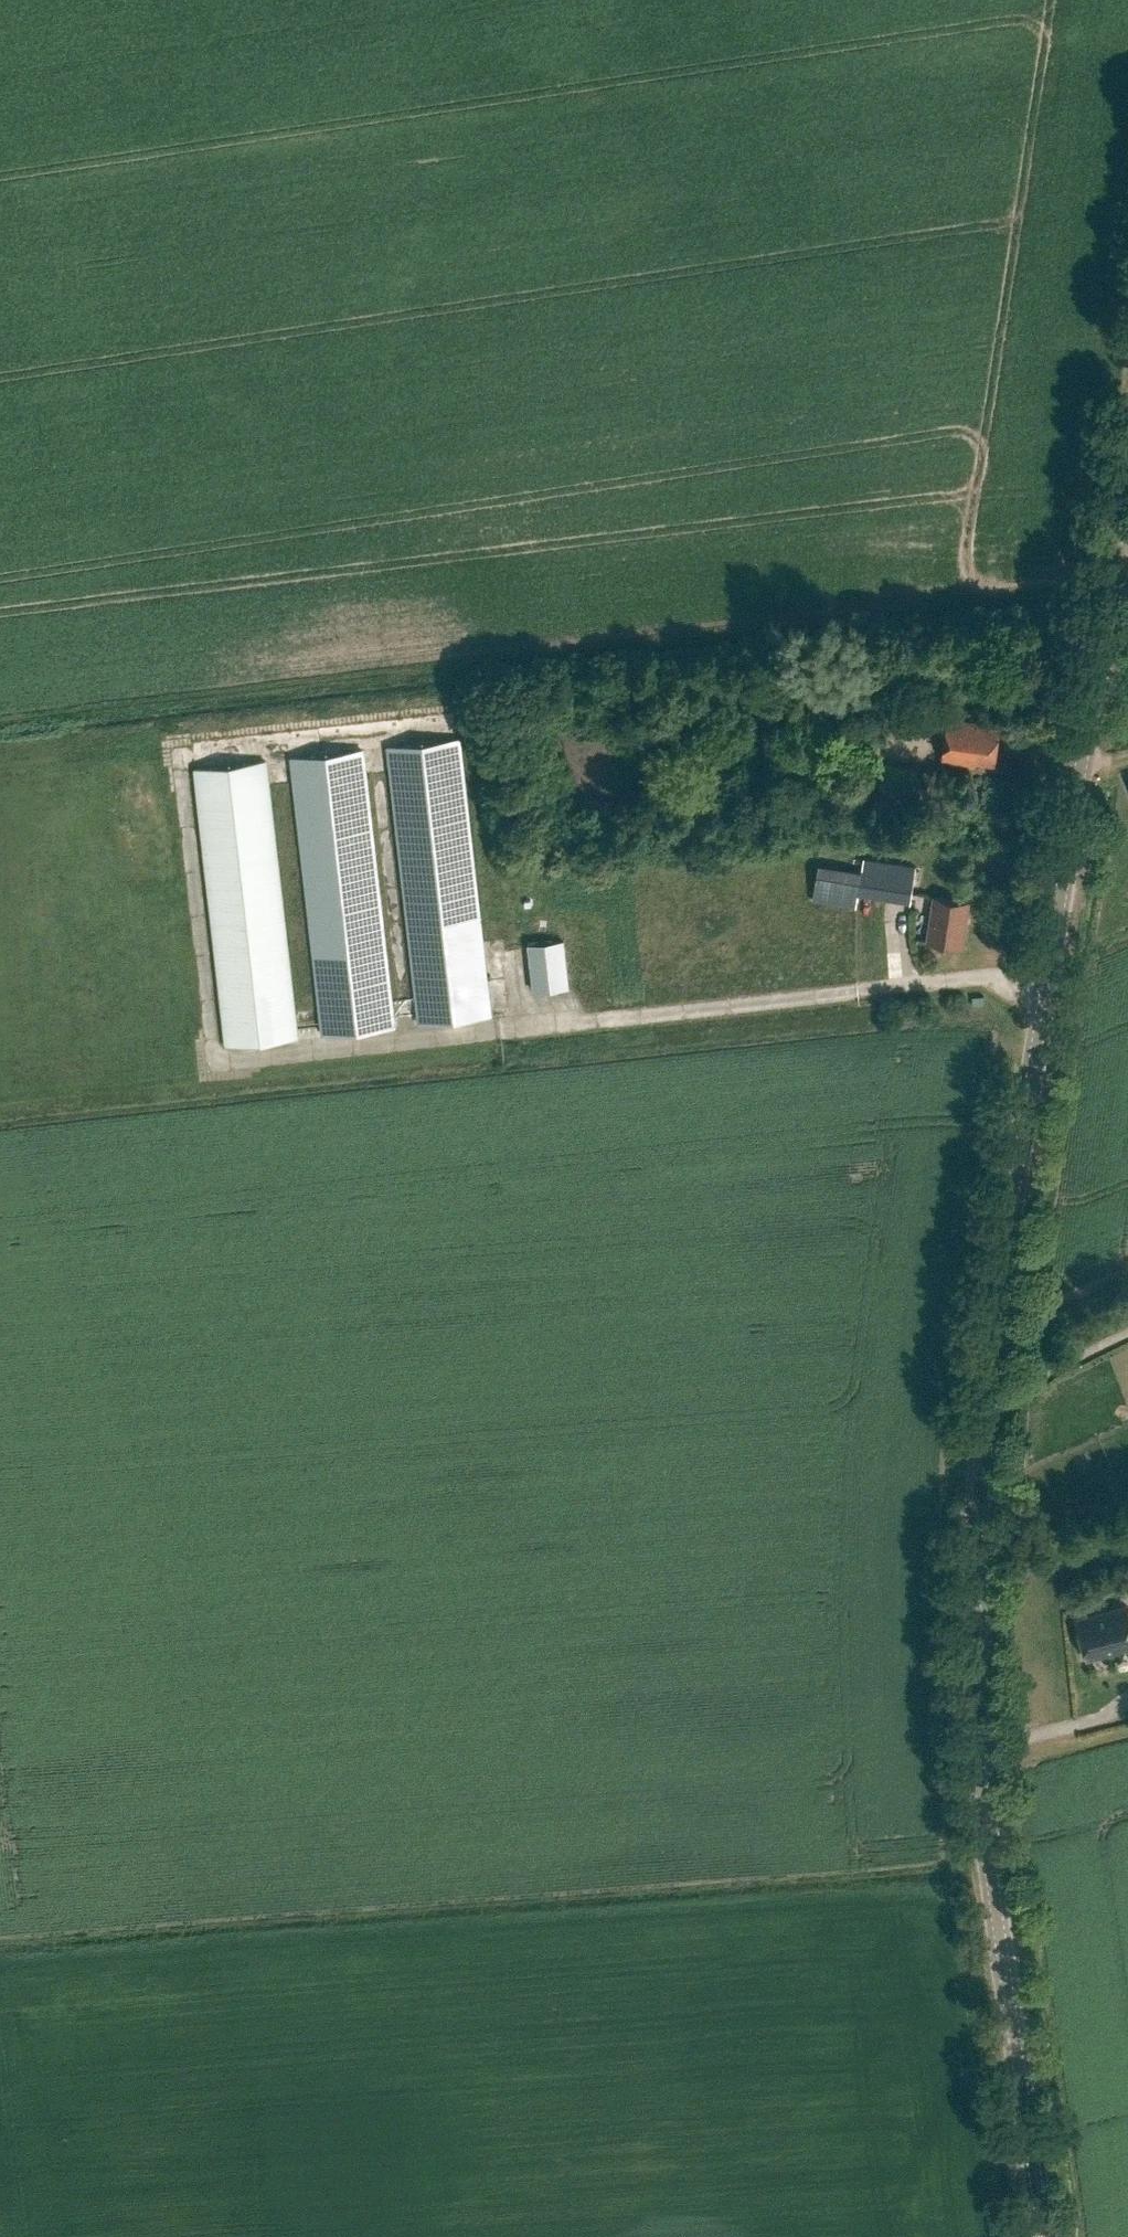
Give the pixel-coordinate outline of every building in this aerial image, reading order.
[(981,726),(981,723),(949,718),(942,759),(976,764),(976,762),(995,765),(1001,729),(981,726)] [(459,740),(389,748),(420,1024),(490,1016),(459,740)] [(362,751),(292,759),(323,1035),(394,1027),(362,751)] [(266,762),(196,770),(227,1046),(297,1038),(266,762)] [(884,763),(879,804),(912,808),(918,768),(884,763)] [(862,870),(859,895),(911,903),(917,866),(864,858),(862,870)] [(819,863),(813,901),(857,908),(859,895),(862,870),(819,863)] [(934,897),(928,941),(963,947),(970,903),(934,897)] [(564,941),(529,945),(534,991),(569,987),(564,941)] [(1078,1621),(1088,1657),(1127,1646),(1127,1607),(1078,1621)]
